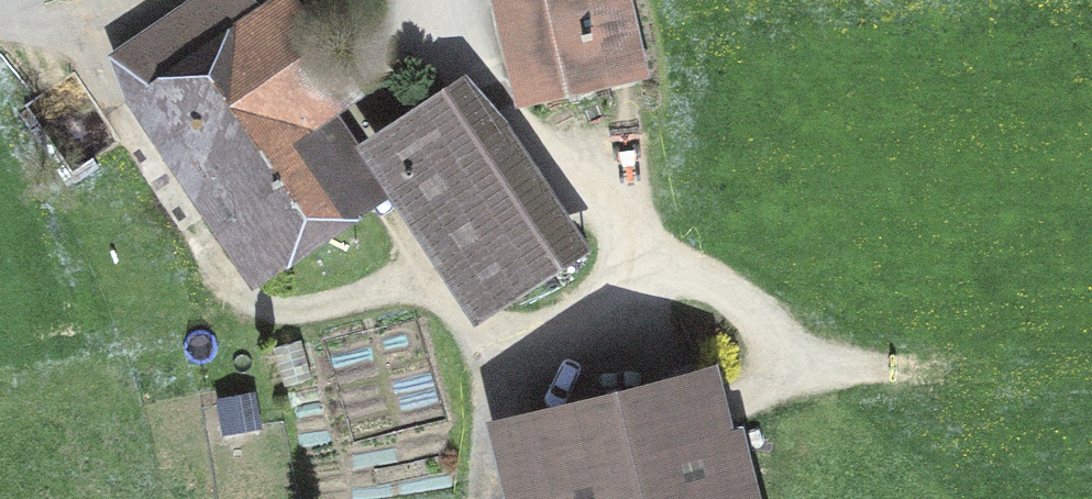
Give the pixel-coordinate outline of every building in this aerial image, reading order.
[(265,255),(357,193),(307,118),(349,89),(288,0),(283,0),(246,24),(229,0),(200,0),(125,51),(265,255)] [(506,3),(526,91),(639,65),(629,20),(592,28),(586,0),(521,0),(506,3)] [(488,301),(555,257),(451,99),(383,143),(488,301)] [(508,431),(525,498),(737,498),(707,381),(508,431)]
